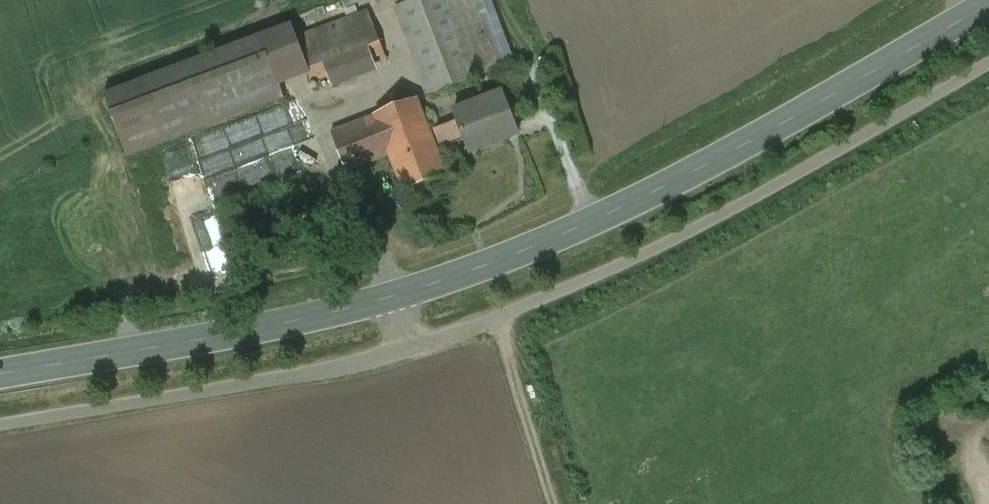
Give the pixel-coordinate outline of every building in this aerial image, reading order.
[(398,7),(431,94),(498,69),(472,0),(416,0),(398,7)] [(498,69),(513,63),(489,0),(472,0),(498,69)] [(369,12),(296,40),(309,73),(312,82),(328,75),(372,59),(385,54),(369,12)] [(291,26),(260,38),(278,85),(309,73),(296,40),(291,26)] [(278,85),(260,38),(107,96),(118,128),(129,156),(283,98),(278,85)] [(372,59),(328,75),(333,87),(377,71),(372,59)] [(429,131),(436,151),(464,140),(469,152),(519,133),(504,93),(453,112),(456,120),(429,131)] [(446,174),(436,151),(429,131),(416,100),(376,115),(391,154),(406,190),(446,174)] [(391,154),(376,115),(331,133),(346,171),(391,154)] [(164,156),(174,188),(205,178),(195,146),(164,156)]
